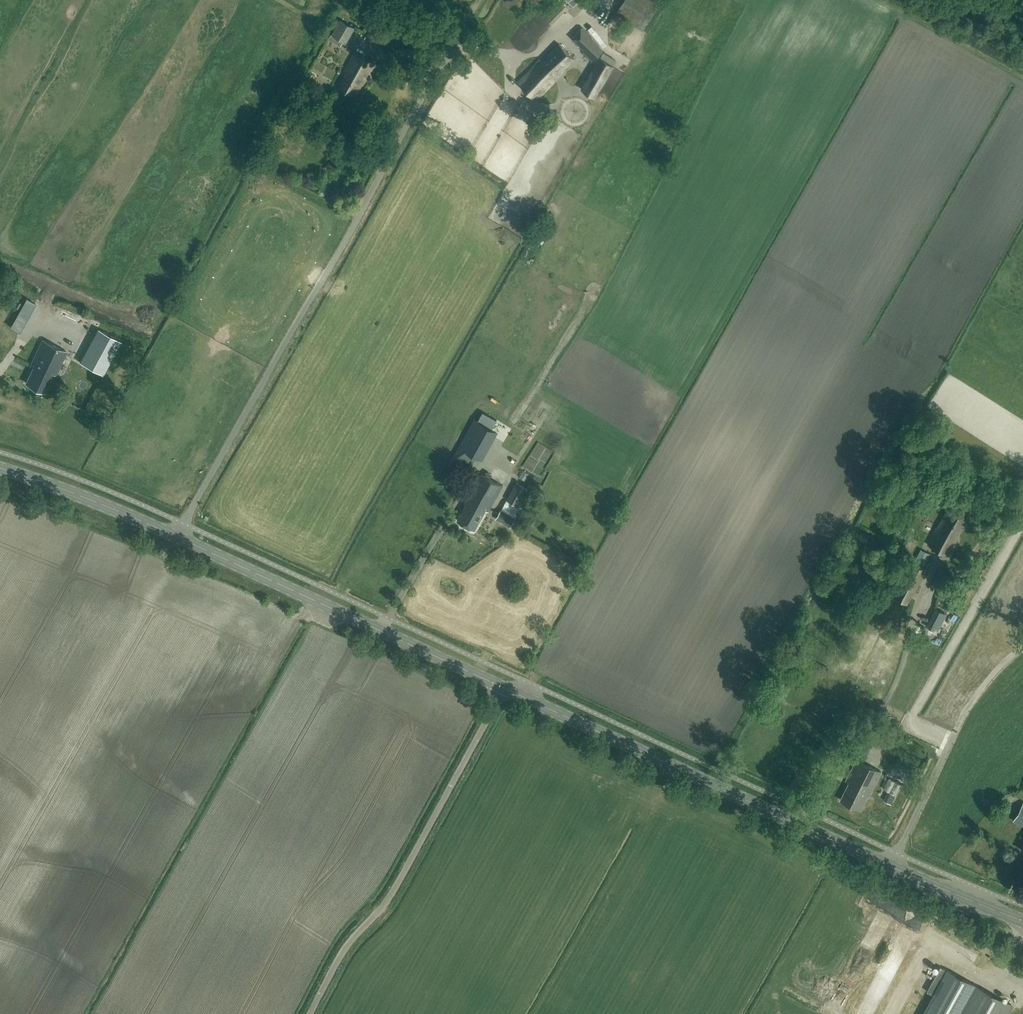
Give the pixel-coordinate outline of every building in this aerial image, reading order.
[(661,3),(657,0),(624,0),(615,14),(643,31),(661,3)] [(341,46),(352,27),(341,20),(332,35),(331,34),(329,39),(341,46)] [(594,61),(605,49),(595,40),(586,51),(584,52),(594,61)] [(555,78),(574,59),(559,44),(542,61),(540,60),(518,82),(535,101),(557,80),(555,78)] [(355,97),(370,70),(374,63),(355,52),(344,72),(346,73),(338,87),(355,97)] [(595,97),(616,60),(603,53),(582,89),(595,97)] [(27,299),(22,307),(30,312),(35,303),(27,299)] [(98,328),(80,362),(103,375),(121,341),(98,328)] [(56,375),(67,352),(43,341),(31,366),(34,367),(26,383),(44,392),(53,373),(56,375)] [(483,460),(498,432),(492,429),(496,422),(478,412),(451,461),(469,471),(477,457),(483,460)] [(515,474),(521,477),(525,470),(520,467),(515,474)] [(488,512),(503,486),(482,474),(465,504),(466,505),(457,521),(474,530),(485,510),(488,512)] [(518,506),(527,489),(516,483),(507,500),(518,506)] [(956,539),(968,517),(949,507),(938,527),(937,527),(928,545),(949,556),(957,540),(956,539)] [(510,528),(516,519),(501,510),(496,520),(510,528)] [(923,567),(930,555),(921,550),(915,562),(912,561),(894,597),(907,604),(926,569),(923,567)] [(868,798),(881,772),(857,760),(846,782),(850,783),(841,800),(860,810),(867,797),(868,798)] [(884,774),(878,784),(888,789),(893,780),(884,774)] [(889,792),(884,801),(891,804),(895,795),(889,792)] [(1014,821),(1022,826),(1022,804),(1014,821)] [(923,1013),(1008,1013),(1012,1006),(940,967),(927,991),(934,995),(923,1013)]
